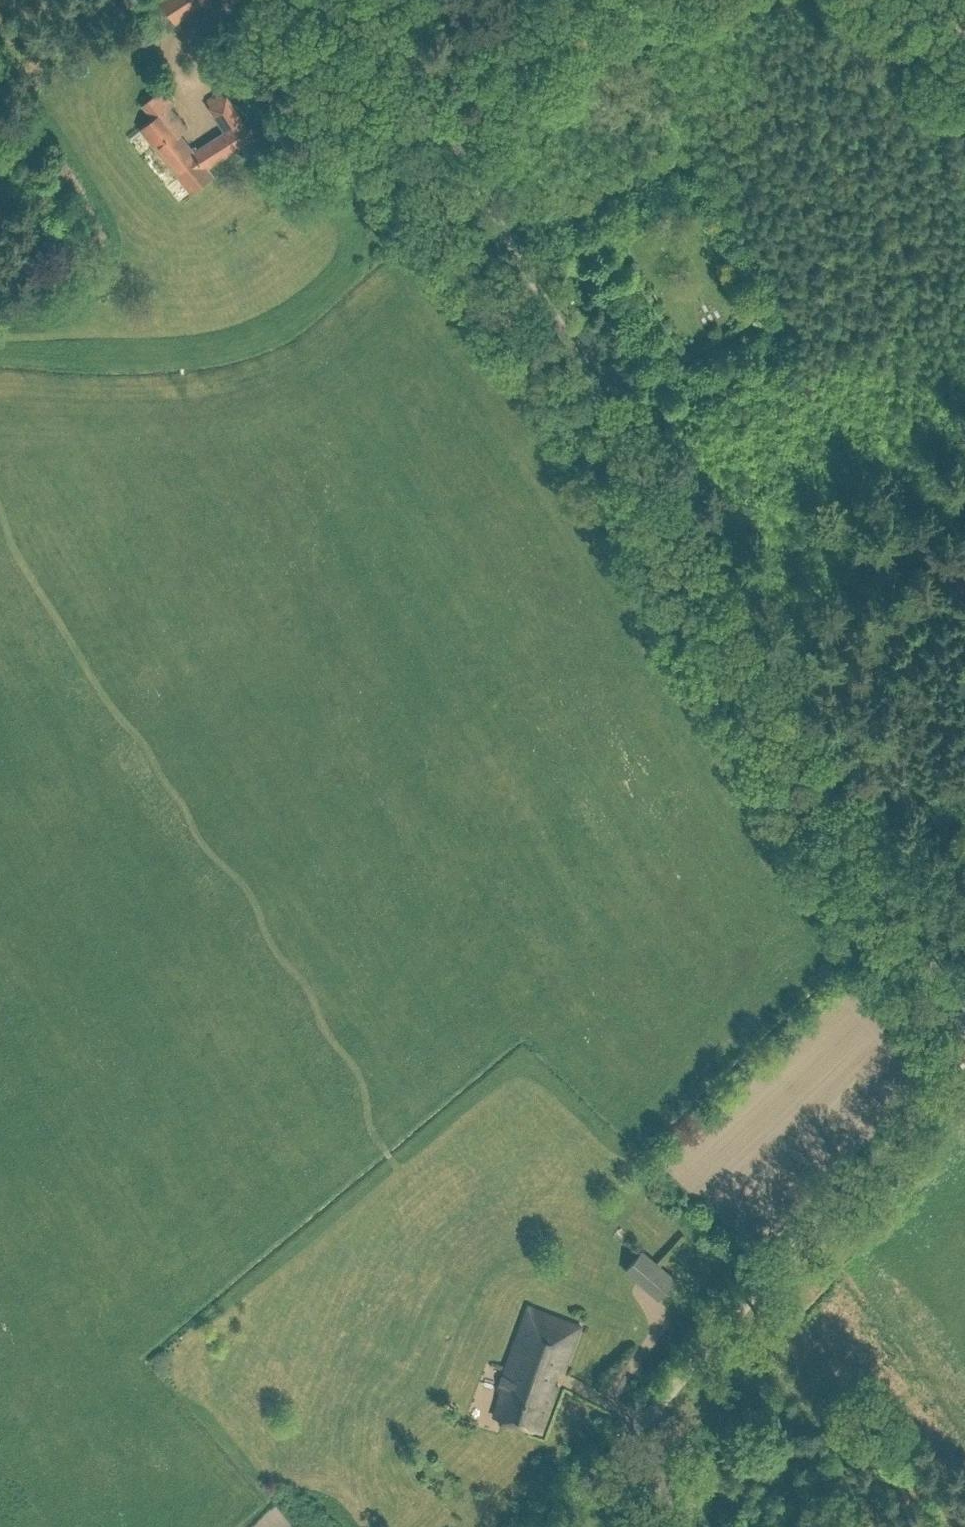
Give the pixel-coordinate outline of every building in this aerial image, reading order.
[(174,20),(188,11),(181,0),(161,0),(174,20)] [(186,126),(170,106),(174,102),(163,87),(141,104),(152,118),(140,127),(191,191),(212,174),(206,166),(252,137),(226,96),(209,106),(224,131),(193,151),(179,132),(186,126)] [(625,1268),(637,1279),(653,1260),(641,1249),(625,1268)] [(493,1413),(539,1429),(576,1323),(526,1306),(500,1381),(504,1382),(493,1413)]
